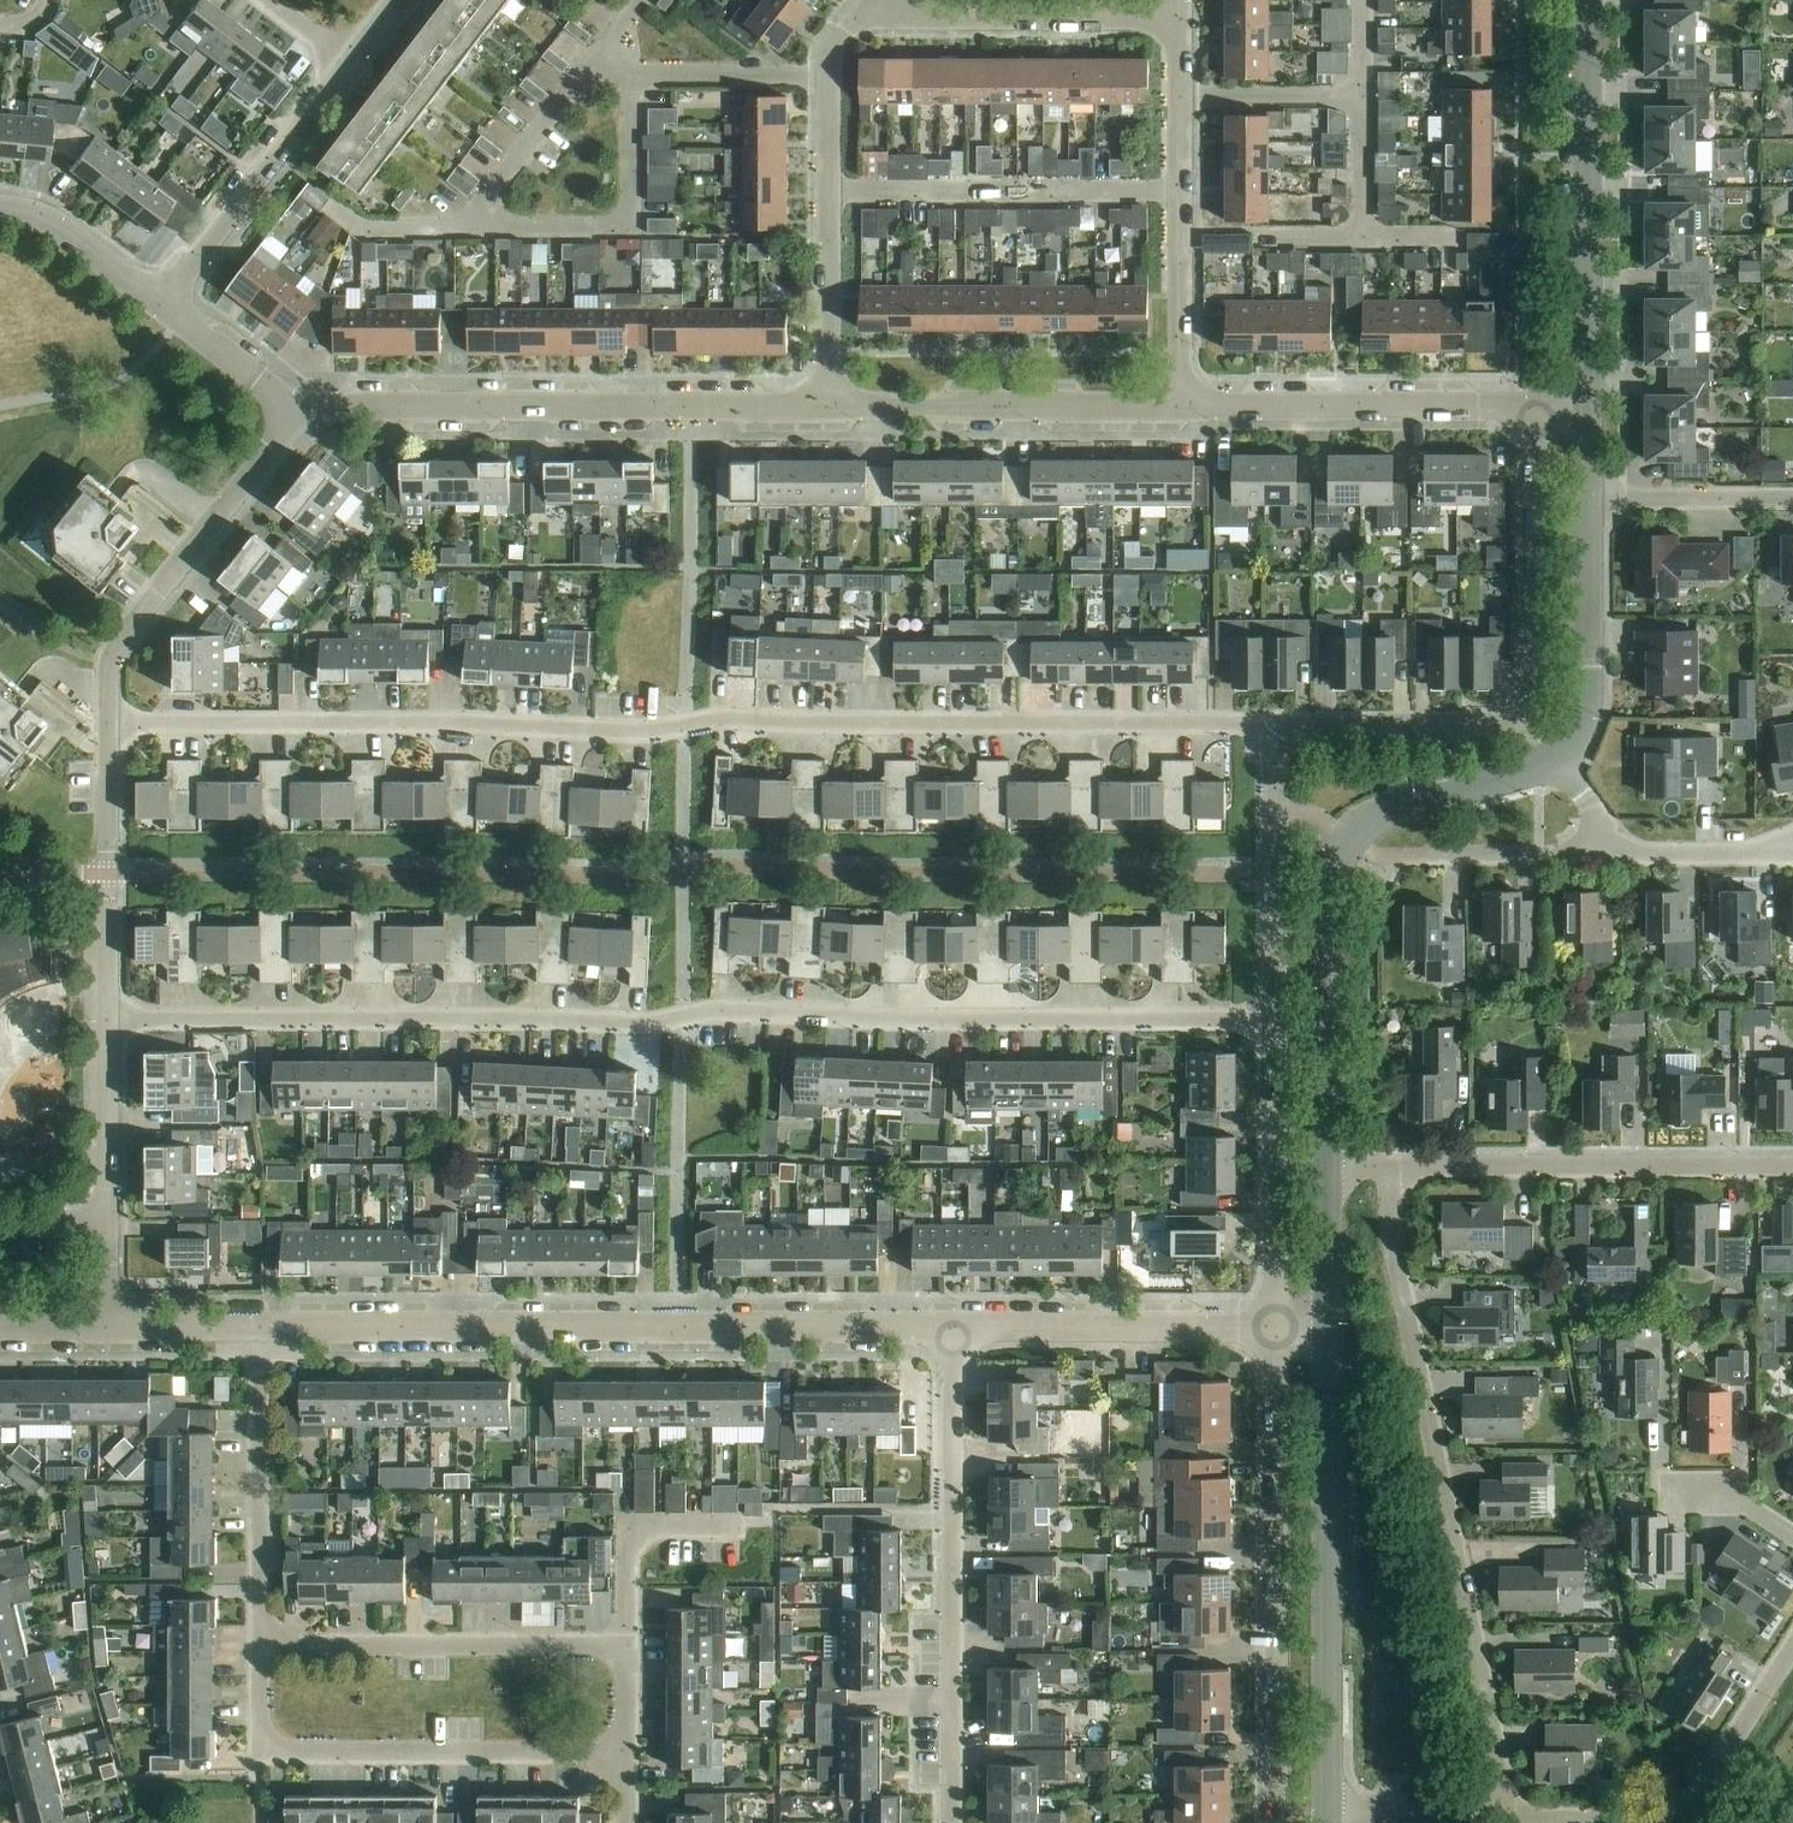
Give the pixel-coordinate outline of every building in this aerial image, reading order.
[(160,13),(178,0),(132,0),(129,6),(132,18),(144,23),(159,12),(160,12),(160,13)] [(197,47),(222,14),(204,0),(199,0),(196,4),(191,0),(178,0),(160,13),(178,27),(175,31),(197,47)] [(412,49),(450,79),(495,21),(468,0),(450,0),(439,14),(428,16),(430,26),(412,49)] [(495,21),(511,0),(468,0),(495,21)] [(666,12),(675,0),(661,0),(657,5),(666,12)] [(726,15),(744,3),(742,0),(717,0),(726,15)] [(762,4),(796,30),(812,9),(800,0),(765,0),(762,4)] [(812,9),(819,0),(800,0),(812,9)] [(1227,26),(1293,26),(1293,12),(1269,12),(1269,0),(1236,0),(1227,0),(1227,26)] [(1347,0),(1332,0),(1332,10),(1347,10),(1347,0)] [(1647,44),(1695,44),(1695,12),(1703,12),(1703,0),(1673,0),(1673,12),(1647,12),(1647,44)] [(1396,3),(1379,3),(1379,14),(1396,14),(1396,3)] [(1443,3),(1443,29),(1492,29),(1492,19),(1495,18),(1495,7),(1492,7),(1492,3),(1443,3)] [(796,30),(762,4),(753,16),(742,7),(726,28),(753,50),(762,38),(780,51),(796,30)] [(197,47),(217,63),(242,30),(222,14),(197,47)] [(566,29),(576,37),(582,29),(572,21),(566,29)] [(40,32),(39,32),(90,77),(98,58),(52,23),(40,32)] [(1227,26),(1227,52),(1269,52),(1269,40),(1293,40),(1293,26),(1227,26)] [(582,29),(576,37),(586,44),(592,37),(582,29)] [(1492,29),(1443,29),(1443,43),(1428,43),(1428,56),(1492,56),(1492,29)] [(217,63),(238,79),(263,46),(242,30),(217,63)] [(22,57),(33,58),(34,42),(23,41),(22,57)] [(1332,43),(1332,52),(1347,52),(1347,43),(1332,43)] [(1673,76),(1673,92),(1709,92),(1709,65),(1695,65),(1695,44),(1647,44),(1647,76),(1673,76)] [(1379,45),(1379,56),(1396,55),(1396,45),(1379,45)] [(291,87),(275,74),(284,62),(263,46),(238,79),(230,89),(251,105),(257,97),(273,110),(291,87)] [(385,84),(368,107),(406,137),(450,79),(412,49),(394,72),(384,74),(385,84)] [(544,58),(554,66),(560,58),(550,50),(544,58)] [(1269,52),(1227,52),(1227,79),(1269,79),(1269,52)] [(1332,52),(1332,53),(1318,52),(1318,84),(1332,84),(1332,75),(1349,75),(1349,53),(1347,53),(1347,52),(1332,52)] [(560,58),(554,66),(564,73),(570,65),(560,58)] [(871,104),(888,104),(888,60),(861,60),(861,122),(872,122),(871,104)] [(899,104),(914,104),(914,60),(888,60),(888,104),(888,115),(899,115),(899,104)] [(914,104),(940,104),(940,60),(914,60),(914,104)] [(940,104),(966,104),(966,60),(940,60),(940,104)] [(966,60),(966,104),(966,122),(976,122),(976,104),(992,104),(992,60),(966,60)] [(1018,104),(1018,60),(992,60),(992,104),(992,115),(1018,115),(1018,104)] [(1044,60),(1018,60),(1018,104),(1044,104),(1044,60)] [(1070,60),(1044,60),(1044,104),(1070,104),(1070,60)] [(1096,60),(1070,60),(1070,104),(1096,104),(1096,60)] [(1122,60),(1096,60),(1096,104),(1110,104),(1110,115),(1122,114),(1122,104),(1122,60)] [(1149,60),(1122,60),(1122,104),(1137,104),(1137,115),(1149,114),(1149,60)] [(106,65),(96,79),(106,86),(116,72),(106,65)] [(134,76),(150,88),(159,77),(143,65),(134,76)] [(1744,77),(1744,90),(1761,90),(1761,77),(1744,77)] [(521,86),(531,94),(537,86),(527,78),(521,86)] [(537,86),(531,94),(541,102),(547,94),(537,86)] [(1379,90),(1379,101),(1396,101),(1396,90),(1379,90)] [(1443,90),(1443,117),(1492,117),(1492,90),(1443,90)] [(1647,108),(1647,140),(1695,140),(1695,120),(1709,120),(1709,92),(1673,92),(1673,108),(1647,108)] [(193,94),(187,101),(195,107),(202,101),(193,94)] [(170,107),(178,113),(187,101),(179,95),(170,107)] [(744,110),(744,125),(788,125),(788,98),(733,97),(733,110),(744,110)] [(49,154),(63,155),(75,125),(82,107),(55,104),(55,101),(28,99),(26,118),(22,159),(48,161),(49,154)] [(187,101),(178,113),(186,119),(195,107),(187,101)] [(406,137),(368,107),(350,130),(339,132),(341,142),(323,166),(361,195),(406,137)] [(499,115),(509,123),(515,115),(505,107),(499,115)] [(649,110),(649,124),(664,124),(664,125),(678,125),(678,110),(649,110)] [(157,124),(165,130),(175,118),(167,112),(157,124)] [(1227,116),(1227,143),(1269,143),(1269,129),(1285,129),(1285,112),(1268,112),(1268,116),(1227,116)] [(22,159),(26,118),(0,115),(0,118),(0,156),(22,159)] [(515,115),(509,123),(519,131),(525,123),(515,115)] [(1379,117),(1379,143),(1396,143),(1396,132),(1408,132),(1408,117),(1379,117)] [(1443,117),(1443,143),(1492,143),(1492,133),(1495,132),(1495,121),(1492,121),(1492,117),(1443,117)] [(175,118),(165,130),(173,136),(183,124),(175,118)] [(1784,137),(1784,121),(1766,121),(1766,137),(1784,137)] [(664,124),(649,124),(649,136),(664,136),(664,125),(664,124)] [(69,169),(90,186),(115,153),(94,137),(93,138),(75,125),(63,155),(74,163),(69,169)] [(726,150),(726,151),(788,151),(788,125),(744,125),(725,125),(725,135),(744,135),(744,150),(726,150)] [(225,148),(235,135),(226,128),(216,141),(225,148)] [(1322,143),(1347,143),(1347,134),(1317,134),(1318,143),(1322,143)] [(477,144),(487,152),(493,144),(483,136),(477,144)] [(1673,173),(1673,188),(1709,189),(1709,172),(1695,172),(1695,140),(1647,140),(1647,173),(1673,173)] [(1227,169),(1269,169),(1284,169),(1284,157),(1269,157),(1269,143),(1227,143),(1227,169)] [(1347,143),(1322,143),(1322,153),(1347,153),(1347,143)] [(1396,143),(1379,143),(1379,154),(1396,154),(1396,143)] [(1443,143),(1443,169),(1492,169),(1492,159),(1495,158),(1495,147),(1492,147),(1492,143),(1443,143)] [(493,144),(487,152),(497,160),(503,152),(493,144)] [(992,161),(992,147),(977,147),(977,176),(992,176),(992,161)] [(1044,176),(1044,150),(1044,147),(1029,147),(1029,176),(1044,176)] [(649,151),(648,176),(664,176),(678,177),(678,151),(649,151)] [(726,151),(726,177),(788,177),(788,151),(726,151)] [(90,186),(111,202),(136,169),(115,153),(90,186)] [(1003,160),(992,161),(992,176),(1003,176),(1003,160)] [(1069,176),(1069,160),(1058,160),(1058,176),(1069,176)] [(1080,160),(1069,160),(1069,176),(1080,176),(1080,160)] [(1110,176),(1121,176),(1121,160),(1110,160),(1110,176)] [(1121,160),(1121,176),(1132,176),(1132,160),(1121,160)] [(877,176),(888,176),(888,161),(877,161),(877,176)] [(888,161),(888,176),(899,176),(899,161),(888,161)] [(940,176),(940,161),(929,161),(929,176),(940,176)] [(951,161),(940,161),(940,176),(951,176),(951,161)] [(459,165),(453,174),(464,181),(470,173),(459,165)] [(111,202),(131,217),(156,185),(136,169),(111,202)] [(1227,169),(1227,195),(1269,195),(1269,169),(1227,169)] [(1443,169),(1443,195),(1492,195),(1492,185),(1495,184),(1495,173),(1492,173),(1492,169),(1443,169)] [(470,173),(464,181),(474,189),(480,181),(470,173)] [(447,182),(458,190),(464,181),(453,174),(447,182)] [(156,185),(131,217),(152,234),(162,221),(178,233),(201,204),(164,175),(156,185)] [(664,176),(648,176),(648,202),(669,202),(669,188),(664,188),(664,176)] [(744,187),(744,203),(788,203),(788,177),(726,177),(726,187),(744,187)] [(464,181),(458,190),(468,198),(474,189),(464,181)] [(309,184),(308,184),(299,196),(321,213),(330,201),(309,184)] [(1379,184),(1379,195),(1396,195),(1396,184),(1379,184)] [(408,185),(400,196),(409,202),(416,192),(408,185)] [(1332,186),(1332,195),(1347,195),(1347,186),(1332,186)] [(1673,204),(1647,204),(1647,237),(1695,237),(1709,237),(1709,189),(1673,188),(1673,204)] [(1269,195),(1227,195),(1227,222),(1269,222),(1269,195)] [(1347,195),(1332,195),(1332,204),(1347,204),(1347,195)] [(1396,195),(1379,195),(1379,206),(1396,206),(1396,195)] [(1492,195),(1443,195),(1443,221),(1492,222),(1492,195)] [(409,202),(400,196),(393,206),(401,212),(409,202)] [(299,200),(291,211),(303,220),(312,209),(299,200)] [(788,203),(744,203),(726,203),(726,214),(744,214),(744,230),(788,230),(788,203)] [(877,227),(888,227),(888,210),(877,210),(877,227)] [(888,210),(888,227),(899,227),(899,210),(888,210)] [(929,227),(940,227),(940,210),(929,210),(929,227)] [(940,241),(956,241),(956,210),(940,210),(940,241)] [(981,227),(992,227),(992,210),(981,210),(981,227)] [(992,210),(992,227),(1003,227),(1003,210),(992,210)] [(1018,227),(1029,227),(1029,210),(1018,210),(1018,227)] [(1070,210),(1059,210),(1059,227),(1054,227),(1054,236),(1070,236),(1070,227),(1070,210)] [(1070,210),(1070,227),(1081,227),(1081,210),(1070,210)] [(1122,225),(1122,210),(1111,210),(1111,225),(1122,225)] [(1122,227),(1133,227),(1133,210),(1122,210),(1122,225),(1122,227)] [(315,239),(335,246),(344,219),(324,212),(315,239)] [(653,214),(653,229),(682,229),(682,214),(653,214)] [(1468,235),(1468,250),(1498,250),(1498,234),(1468,235)] [(1226,254),(1253,254),(1253,235),(1226,235),(1226,254)] [(1673,269),(1673,285),(1703,285),(1709,285),(1709,257),(1695,257),(1695,237),(1647,237),(1647,269),(1673,269)] [(657,265),(683,265),(683,240),(657,240),(657,265)] [(388,260),(388,245),(377,245),(377,261),(388,260)] [(399,245),(388,245),(388,260),(399,260),(399,245)] [(533,245),(522,245),(522,261),(533,261),(533,245)] [(563,261),(574,261),(574,245),(563,245),(563,261)] [(574,261),(574,274),(598,274),(599,245),(574,245),(574,261)] [(697,260),(708,260),(708,245),(697,245),(697,260)] [(708,245),(708,260),(719,260),(719,245),(708,245)] [(748,260),(759,260),(759,245),(748,245),(748,260)] [(759,245),(759,260),(770,260),(770,245),(759,245)] [(249,307),(275,272),(283,262),(263,247),(255,257),(254,256),(227,290),(249,307)] [(1279,271),(1279,254),(1268,254),(1268,271),(1279,271)] [(1290,254),(1279,254),(1279,271),(1290,271),(1290,254)] [(1321,271),(1332,271),(1332,254),(1321,254),(1321,271)] [(1416,271),(1416,254),(1405,254),(1405,271),(1416,271)] [(1427,254),(1416,254),(1416,271),(1427,271),(1427,254)] [(1457,271),(1468,271),(1468,254),(1457,254),(1457,271)] [(1761,283),(1761,261),(1740,262),(1740,283),(1761,283)] [(269,322),(296,288),(303,278),(283,262),(275,272),(249,307),(269,322)] [(641,268),(641,278),(652,278),(652,268),(641,268)] [(1004,287),(992,287),(992,330),(1009,330),(1009,335),(1018,335),(1018,330),(1018,287),(1017,287),(1017,268),(1004,268),(1004,287)] [(905,335),(914,335),(914,287),(913,287),(913,272),(901,272),(901,287),(888,287),(888,330),(905,330),(905,335)] [(1030,287),(1018,287),(1018,330),(1035,330),(1035,335),(1044,335),(1043,272),(1030,272),(1030,287)] [(1057,272),(1043,272),(1044,335),(1052,335),(1052,330),(1070,330),(1069,287),(1057,287),(1057,272)] [(1096,287),(1095,287),(1096,335),(1104,335),(1104,330),(1121,330),(1122,287),(1108,287),(1108,272),(1096,272),(1096,287)] [(1136,287),(1122,287),(1121,330),(1148,330),(1148,272),(1136,272),(1136,287)] [(1482,302),(1468,302),(1468,350),(1495,350),(1495,311),(1502,311),(1502,273),(1482,273),(1482,302)] [(1363,350),(1390,350),(1390,302),(1364,302),(1364,276),(1347,276),(1347,319),(1363,319),(1363,350)] [(1647,300),(1647,333),(1695,333),(1695,311),(1709,311),(1709,285),(1703,285),(1673,285),(1673,300),(1647,300)] [(297,331),(314,344),(330,296),(317,286),(308,297),(296,288),(269,322),(291,339),(297,331)] [(861,330),(888,330),(888,287),(861,287),(861,330)] [(914,287),(914,335),(922,335),(922,330),(940,330),(940,287),(914,287)] [(966,287),(940,287),(940,330),(957,330),(957,335),(966,335),(966,287)] [(992,287),(966,287),(966,335),(974,335),(974,330),(992,330),(992,287)] [(1095,287),(1069,287),(1070,330),(1087,330),(1087,335),(1096,335),(1095,287)] [(1319,302),(1305,302),(1305,351),(1332,350),(1332,287),(1319,287),(1319,302)] [(455,293),(446,293),(446,307),(455,307),(455,293)] [(388,354),(414,354),(414,310),(413,310),(413,294),(388,294),(388,296),(388,354)] [(574,354),(600,354),(600,294),(600,310),(585,310),(585,296),(575,296),(575,310),(574,310),(574,354)] [(600,294),(600,354),(627,354),(627,344),(641,344),(641,294),(600,294)] [(682,294),(641,294),(641,344),(655,344),(655,354),(682,354),(682,310),(683,310),(682,294)] [(347,296),(330,296),(314,344),(335,344),(335,354),(362,354),(362,310),(347,310),(347,296)] [(362,354),(388,354),(388,296),(377,296),(377,310),(362,310),(362,354)] [(1226,351),(1253,351),(1253,302),(1226,302),(1226,351)] [(1253,302),(1253,351),(1263,351),(1264,354),(1275,354),(1275,351),(1279,351),(1279,302),(1253,302)] [(1305,302),(1279,302),(1279,351),(1289,351),(1290,353),(1301,353),(1301,351),(1305,351),(1305,302)] [(1390,302),(1390,350),(1400,350),(1401,353),(1412,353),(1412,350),(1416,350),(1416,302),(1390,302)] [(1442,302),(1416,302),(1416,350),(1426,350),(1427,353),(1438,353),(1438,350),(1442,350),(1442,302)] [(1468,302),(1442,302),(1442,350),(1452,350),(1453,353),(1464,353),(1464,350),(1468,350),(1468,302)] [(441,344),(455,344),(455,310),(414,310),(414,354),(441,354),(441,344)] [(469,354),(496,354),(496,310),(455,310),(455,344),(469,344),(469,354)] [(496,354),(522,354),(522,310),(496,310),(496,354)] [(522,354),(548,354),(548,310),(522,310),(522,354)] [(548,354),(574,354),(574,310),(548,310),(548,354)] [(708,310),(683,310),(682,310),(682,354),(708,354),(708,310)] [(734,310),(708,310),(708,354),(734,354),(734,310)] [(760,354),(760,310),(734,310),(734,354),(760,354)] [(787,310),(760,310),(760,354),(787,354),(787,310)] [(1673,365),(1673,381),(1709,381),(1709,353),(1695,353),(1695,333),(1647,333),(1647,365),(1673,365)] [(1647,397),(1647,429),(1695,429),(1695,408),(1709,408),(1709,381),(1673,381),(1673,397),(1647,397)] [(1695,429),(1647,429),(1647,461),(1673,461),(1673,478),(1709,479),(1709,450),(1695,450),(1695,429)] [(1249,504),(1265,504),(1265,456),(1234,456),(1234,494),(1220,494),(1220,528),(1249,528),(1249,504)] [(1265,456),(1265,504),(1282,504),(1282,528),(1311,528),(1311,494),(1297,494),(1297,456),(1265,456)] [(1362,504),(1362,456),(1330,456),(1330,494),(1316,494),(1316,528),(1345,528),(1345,504),(1362,504)] [(1393,456),(1362,456),(1362,504),(1378,504),(1378,528),(1407,528),(1407,494),(1393,494),(1393,456)] [(1441,504),(1458,504),(1458,456),(1426,456),(1426,494),(1412,494),(1412,528),(1441,528),(1441,504)] [(1458,456),(1458,504),(1474,504),(1474,528),(1489,528),(1489,537),(1505,537),(1505,494),(1489,494),(1489,456),(1458,456)] [(1765,461),(1765,481),(1782,481),(1782,462),(1765,461)] [(313,462),(296,484),(334,515),(351,493),(362,501),(368,493),(368,462),(354,462),(338,482),(313,462)] [(430,504),(430,462),(402,462),(402,484),(387,484),(387,514),(401,514),(401,519),(430,519),(430,504)] [(456,462),(430,462),(430,504),(456,504),(456,462)] [(482,462),(456,462),(456,504),(482,504),(482,462)] [(510,462),(482,462),(482,504),(510,504),(510,514),(524,514),(524,484),(510,484),(510,462)] [(547,504),(574,504),(575,462),(546,462),(546,484),(532,484),(532,514),(547,514),(547,504)] [(575,462),(574,504),(574,516),(600,516),(600,504),(601,462),(575,462)] [(627,462),(601,462),(600,504),(626,504),(627,462)] [(655,462),(627,462),(626,504),(643,504),(643,514),(669,514),(669,484),(654,484),(655,462)] [(717,507),(759,507),(759,462),(732,462),(732,474),(717,474),(717,507)] [(759,507),(786,507),(786,462),(759,462),(759,507)] [(786,507),(813,507),(813,462),(786,462),(786,507)] [(813,507),(839,507),(839,462),(813,462),(813,507)] [(839,507),(881,507),(881,473),(867,473),(867,462),(839,462),(839,507)] [(881,507),(923,507),(923,462),(895,462),(895,473),(881,473),(881,507)] [(923,507),(950,507),(950,462),(923,462),(923,507)] [(950,507),(976,507),(976,462),(950,462),(950,507)] [(976,519),(1018,519),(1018,473),(1004,473),(1004,462),(976,462),(976,507),(976,519)] [(1018,473),(1018,519),(1060,519),(1060,507),(1060,462),(1033,462),(1033,473),(1018,473)] [(1087,462),(1060,462),(1060,507),(1086,507),(1087,507),(1087,462)] [(1113,462),(1087,462),(1087,507),(1086,507),(1086,519),(1087,519),(1087,528),(1113,528),(1113,507),(1113,462)] [(1140,462),(1113,462),(1113,507),(1140,507),(1140,462)] [(1167,462),(1140,462),(1140,507),(1167,507),(1167,462)] [(1194,462),(1167,462),(1167,507),(1209,507),(1209,473),(1194,473),(1194,462)] [(21,543),(50,567),(57,558),(103,594),(129,561),(120,555),(140,529),(115,510),(122,501),(111,492),(89,475),(52,521),(44,514),(21,543)] [(334,515),(296,484),(278,506),(303,526),(294,538),(317,557),(333,537),(325,526),(334,515)] [(1758,565),(1758,533),(1738,533),(1738,565),(1758,565)] [(255,535),(238,557),(276,588),(293,566),(303,574),(313,562),(289,543),(280,555),(255,535)] [(1636,553),(1636,596),(1678,596),(1678,580),(1728,579),(1728,546),(1678,546),(1678,536),(1640,536),(1640,553),(1636,553)] [(1782,536),(1782,584),(1792,584),(1792,536),(1782,536)] [(1507,569),(1507,547),(1487,547),(1487,569),(1507,569)] [(601,555),(602,548),(581,548),(581,565),(601,565),(601,555)] [(627,564),(641,564),(641,550),(627,550),(627,564)] [(1181,570),(1181,550),(1168,550),(1168,570),(1181,570)] [(733,566),(733,552),(720,552),(720,567),(733,566)] [(541,564),(541,554),(528,555),(529,564),(541,564)] [(1233,568),(1233,554),(1219,554),(1219,568),(1233,568)] [(457,564),(457,555),(442,555),(442,564),(457,564)] [(471,555),(457,555),(457,564),(471,564),(471,555)] [(616,555),(601,555),(601,565),(616,564),(616,555)] [(1018,568),(1018,556),(1010,556),(1010,568),(1018,568)] [(276,588),(238,557),(220,579),(245,599),(236,611),(259,630),(269,618),(259,609),(276,588)] [(786,569),(786,557),(772,557),(772,570),(786,569)] [(801,557),(786,557),(786,569),(801,569),(801,557)] [(825,569),(839,570),(839,557),(825,557),(825,569)] [(1073,569),(1087,569),(1087,557),(1072,557),(1073,569)] [(1087,557),(1087,569),(1102,569),(1102,557),(1087,557)] [(1126,569),(1140,570),(1140,557),(1126,557),(1126,569)] [(1140,557),(1140,570),(1155,570),(1155,557),(1140,557)] [(935,560),(935,572),(950,572),(949,560),(935,560)] [(964,560),(949,560),(950,572),(964,572),(964,560)] [(374,582),(375,572),(360,572),(360,592),(374,592),(374,582)] [(389,572),(375,572),(374,582),(389,582),(389,572)] [(510,582),(524,582),(524,572),(510,572),(510,582)] [(524,572),(524,582),(539,582),(539,573),(524,572)] [(950,572),(935,572),(935,585),(950,585),(950,572)] [(964,572),(950,572),(950,585),(964,585),(964,572)] [(448,586),(448,573),(435,573),(435,587),(448,586)] [(774,587),(789,587),(789,575),(774,575),(774,587)] [(789,575),(789,587),(803,587),(803,575),(789,575)] [(827,587),(842,588),(842,575),(827,575),(827,587)] [(1073,587),(1087,587),(1087,575),(1073,575),(1073,587)] [(1087,575),(1087,587),(1102,587),(1102,575),(1087,575)] [(1126,575),(1114,575),(1114,587),(1140,587),(1140,575),(1126,575)] [(1166,591),(1166,575),(1160,575),(1142,575),(1142,591),(1166,591)] [(759,591),(760,576),(746,576),(745,590),(759,591)] [(900,592),(900,576),(885,576),(885,592),(900,592)] [(175,636),(175,664),(224,664),(224,663),(224,650),(244,645),(244,627),(218,606),(207,621),(207,636),(175,636)] [(1363,687),(1363,638),(1344,638),(1344,621),(1333,621),(1333,615),(1318,615),(1318,654),(1333,654),(1333,687),(1363,687)] [(730,675),(757,677),(759,632),(760,632),(761,617),(732,616),(732,631),(717,630),(716,663),(730,664),(730,675)] [(1461,638),(1461,687),(1491,687),(1491,654),(1505,654),(1504,618),(1490,618),(1490,638),(1461,638)] [(811,679),(837,680),(839,636),(840,636),(840,621),(813,620),(812,634),(813,634),(811,679)] [(492,684),(495,642),(496,622),(482,621),(477,626),(453,625),(451,660),(465,661),(464,682),(492,684)] [(1265,687),(1265,621),(1216,621),(1216,654),(1235,654),(1235,687),(1265,687)] [(1310,621),(1265,621),(1265,687),(1295,687),(1295,654),(1310,654),(1310,621)] [(1381,638),(1363,638),(1363,687),(1393,687),(1393,654),(1406,653),(1406,621),(1381,621),(1381,638)] [(1431,687),(1461,687),(1461,638),(1442,638),(1442,621),(1416,621),(1416,654),(1431,654),(1431,687)] [(757,677),(784,678),(787,622),(777,622),(776,633),(760,632),(759,632),(757,677)] [(784,678),(811,679),(813,634),(812,634),(794,633),(794,629),(796,629),(796,623),(787,622),(784,678)] [(950,682),(977,682),(977,623),(949,623),(949,625),(950,625),(950,682)] [(977,623),(977,682),(1004,682),(1004,671),(1018,671),(1019,637),(1019,623),(977,623)] [(374,624),(349,624),(349,640),(349,683),(375,683),(375,640),(374,640),(374,624)] [(375,683),(401,683),(401,631),(402,631),(402,624),(374,624),(374,640),(375,640),(375,683)] [(923,682),(950,682),(950,625),(949,625),(934,625),(934,637),(923,637),(923,682)] [(588,667),(590,632),(575,631),(547,630),(546,644),(544,687),(572,688),(574,667),(588,667)] [(401,631),(401,683),(429,683),(429,661),(444,661),(444,631),(402,631),(401,631)] [(1636,632),(1637,670),(1649,670),(1649,693),(1697,693),(1697,632),(1636,632)] [(865,670),(880,670),(881,637),(840,636),(839,636),(837,680),(865,682),(865,670)] [(896,682),(923,682),(923,637),(881,637),(880,670),(896,671),(896,682)] [(1060,637),(1019,637),(1018,671),(1033,671),(1033,682),(1060,682),(1060,637)] [(1087,637),(1060,637),(1060,682),(1087,682),(1087,637)] [(1114,637),(1087,637),(1087,682),(1114,682),(1114,637)] [(1140,637),(1114,637),(1114,682),(1140,682),(1140,637)] [(1167,637),(1140,637),(1140,682),(1167,682),(1167,637)] [(1209,637),(1167,637),(1167,682),(1194,682),(1195,671),(1209,671),(1209,637)] [(321,683),(349,683),(349,640),(306,640),(306,671),(321,671),(321,683)] [(492,684),(518,685),(521,643),(495,642),(492,684)] [(518,685),(544,687),(546,644),(521,643),(518,685)] [(224,664),(175,664),(175,692),(224,692),(224,691),(240,691),(240,663),(224,663),(224,664)] [(279,694),(294,695),(295,664),(279,664),(279,694)] [(12,790),(38,757),(30,751),(50,726),(25,706),(32,697),(0,672),(0,781),(12,790)] [(1757,695),(1757,680),(1741,680),(1741,695),(1757,695)] [(1667,713),(1667,707),(1663,701),(1654,701),(1654,713),(1667,713)] [(1781,762),(1772,763),(1777,794),(1792,791),(1792,724),(1775,728),(1781,762)] [(1696,773),(1717,773),(1716,739),(1637,739),(1637,773),(1647,773),(1647,797),(1696,797),(1696,773)] [(731,814),(760,816),(762,780),(732,778),(734,757),(716,756),(713,828),(730,829),(731,814)] [(789,832),(807,833),(809,761),(793,760),(792,781),(762,780),(760,816),(790,818),(789,832)] [(168,833),(185,833),(185,761),(169,761),(169,782),(138,782),(138,818),(168,818),(168,833)] [(202,818),(231,819),(231,782),(202,782),(202,761),(185,761),(185,833),(201,833),(202,818)] [(261,833),(277,833),(277,761),(261,761),(261,782),(231,782),(231,819),(261,819),(261,833)] [(294,819),(323,819),(324,782),(294,782),(294,761),(277,761),(277,833),(294,833),(294,819)] [(353,833),(369,833),(370,761),(353,761),(353,782),(324,782),(323,819),(353,819),(353,833)] [(386,819),(416,819),(416,782),(386,782),(386,761),(370,761),(369,833),(386,833),(386,819)] [(445,833),(462,833),(464,761),(445,761),(445,782),(416,782),(416,819),(445,819),(445,833)] [(479,820),(509,821),(511,785),(481,783),(482,762),(464,761),(462,833),(478,834),(479,820)] [(826,819),(855,819),(855,782),(826,782),(826,761),(809,761),(807,833),(826,833),(826,819)] [(885,833),(902,833),(902,761),(885,761),(885,782),(855,782),(855,819),(885,819),(885,833)] [(918,819),(948,819),(948,782),(918,782),(918,761),(902,761),(902,833),(918,833),(918,819)] [(977,833),(994,833),(994,761),(977,761),(977,782),(948,782),(948,819),(977,819),(977,833)] [(1011,819),(1040,819),(1040,782),(1011,782),(1011,761),(994,761),(994,833),(1011,833),(1011,819)] [(1070,833),(1086,833),(1086,761),(1070,761),(1070,782),(1040,782),(1040,819),(1070,819),(1070,833)] [(1103,819),(1132,819),(1132,782),(1103,782),(1103,761),(1086,761),(1086,833),(1103,833),(1103,819)] [(1162,833),(1179,833),(1179,761),(1162,761),(1162,782),(1132,782),(1132,819),(1162,819),(1162,833)] [(1179,761),(1179,833),(1195,833),(1195,819),(1225,819),(1225,782),(1195,782),(1195,761),(1179,761)] [(538,837),(554,838),(558,766),(541,765),(540,786),(511,785),(509,821),(538,823),(538,837)] [(571,824),(601,826),(603,789),(573,788),(575,767),(558,766),(554,838),(571,839),(571,824)] [(603,789),(601,826),(630,827),(630,842),(647,843),(651,771),(634,770),(633,791),(603,789)] [(1536,901),(1520,901),(1520,892),(1486,892),(1486,940),(1505,940),(1505,966),(1536,966),(1536,901)] [(1566,907),(1555,907),(1552,911),(1552,926),(1554,929),(1566,929),(1566,940),(1584,940),(1584,964),(1613,964),(1613,920),(1598,920),(1598,892),(1566,892),(1566,907)] [(1665,940),(1665,969),(1694,969),(1695,919),(1680,919),(1680,892),(1648,892),(1648,940),(1665,940)] [(1739,966),(1771,966),(1771,930),(1772,919),(1756,919),(1756,892),(1721,892),(1721,940),(1739,940),(1739,966)] [(731,954),(761,955),(763,919),(733,918),(734,903),(716,902),(713,974),(730,975),(731,954)] [(789,978),(806,979),(809,907),(793,906),(792,921),(763,919),(761,955),(790,957),(789,978)] [(823,959),(853,960),(855,924),(825,922),(826,908),(809,907),(806,979),(822,980),(823,959)] [(1463,941),(1443,941),(1443,907),(1406,907),(1406,958),(1429,958),(1429,980),(1463,981),(1463,941)] [(881,983),(900,984),(902,912),(885,911),(884,925),(855,924),(853,960),(882,962),(881,983)] [(168,984),(185,984),(185,912),(168,912),(168,926),(138,926),(138,963),(168,963),(168,984)] [(202,963),(231,963),(231,926),(201,926),(201,912),(185,912),(185,984),(201,984),(202,963)] [(261,984),(277,984),(277,912),(261,912),(261,926),(231,926),(231,963),(261,963),(261,984)] [(294,963),(323,963),(323,926),(294,926),(294,912),(277,912),(277,984),(294,984),(294,963)] [(353,984),(369,984),(369,912),(353,912),(353,926),(323,926),(323,963),(353,963),(353,984)] [(386,963),(415,963),(416,926),(386,926),(386,912),(369,912),(369,984),(386,984),(386,963)] [(445,984),(462,984),(462,912),(445,912),(445,926),(416,926),(415,963),(445,963),(445,984)] [(478,963),(508,963),(508,926),(478,926),(478,912),(462,912),(462,984),(478,984),(478,963)] [(537,984),(554,984),(556,912),(538,912),(538,926),(508,926),(508,963),(537,963),(537,984)] [(572,964),(601,965),(603,929),(574,927),(574,913),(556,912),(554,984),(571,985),(572,964)] [(918,963),(948,963),(948,926),(918,926),(918,912),(902,912),(900,984),(918,984),(918,963)] [(977,984),(994,984),(994,912),(977,912),(977,926),(948,926),(948,963),(977,963),(977,984)] [(1011,963),(1040,963),(1040,926),(1011,926),(1011,912),(994,912),(994,984),(1011,984),(1011,963)] [(1070,984),(1086,984),(1086,912),(1070,912),(1070,926),(1040,926),(1040,963),(1070,963),(1070,984)] [(1103,963),(1133,963),(1133,926),(1103,926),(1103,912),(1086,912),(1086,984),(1103,984),(1103,963)] [(1162,984),(1179,984),(1179,912),(1162,912),(1162,926),(1133,926),(1133,963),(1162,963),(1162,984)] [(1179,912),(1179,984),(1195,984),(1195,963),(1226,963),(1226,926),(1195,926),(1195,912),(1179,912)] [(603,929),(601,965),(631,967),(630,988),(647,989),(651,917),(634,916),(633,930),(603,929)] [(2,999),(7,996),(12,993),(19,989),(27,985),(34,982),(52,977),(53,936),(31,940),(28,921),(0,926),(0,1001),(2,999)] [(1465,1006),(1465,993),(1453,993),(1453,1006),(1465,1006)] [(1575,1023),(1575,1009),(1559,1009),(1559,1023),(1575,1023)] [(1743,1036),(1755,1036),(1755,1026),(1755,1010),(1743,1010),(1743,1036)] [(1736,1045),(1735,1011),(1720,1011),(1720,1045),(1736,1045)] [(1644,1012),(1627,1012),(1627,1036),(1644,1036),(1644,1012)] [(1454,1059),(1457,1059),(1456,1028),(1427,1028),(1427,1075),(1410,1075),(1410,1098),(1405,1098),(1405,1123),(1425,1123),(1425,1118),(1440,1118),(1440,1098),(1454,1098),(1454,1059)] [(1188,1054),(1188,1081),(1235,1082),(1235,1054),(1210,1054),(1210,1047),(1190,1047),(1190,1054),(1188,1054)] [(148,1052),(148,1080),(197,1080),(216,1080),(216,1075),(210,1061),(210,1052),(148,1052)] [(1619,1102),(1635,1102),(1635,1090),(1634,1056),(1603,1056),(1603,1080),(1584,1080),(1585,1128),(1619,1128),(1619,1102)] [(823,1106),(826,1059),(798,1057),(798,1064),(783,1064),(781,1116),(822,1119),(823,1106)] [(1489,1128),(1527,1128),(1527,1109),(1544,1109),(1544,1058),(1511,1058),(1511,1080),(1489,1080),(1489,1128)] [(1764,1124),(1768,1128),(1792,1128),(1792,1058),(1784,1058),(1784,1074),(1779,1080),(1759,1080),(1759,1124),(1764,1124)] [(823,1106),(850,1107),(852,1060),(826,1059),(823,1106)] [(850,1107),(876,1109),(879,1061),(852,1060),(850,1107)] [(876,1109),(903,1110),(906,1063),(879,1061),(876,1109)] [(256,1092),(256,1062),(240,1062),(241,1092),(256,1092)] [(275,1110),(302,1110),(303,1062),(275,1062),(275,1086),(261,1086),(260,1117),(275,1117),(275,1110)] [(302,1110),(329,1110),(329,1062),(303,1062),(302,1110)] [(329,1110),(356,1110),(356,1062),(329,1062),(329,1110)] [(356,1110),(383,1110),(383,1062),(356,1062),(356,1110)] [(383,1110),(409,1110),(409,1062),(383,1062),(383,1110)] [(409,1062),(409,1110),(437,1110),(436,1117),(451,1117),(451,1067),(437,1067),(437,1063),(409,1062)] [(997,1110),(995,1110),(996,1062),(968,1062),(968,1086),(954,1086),(953,1117),(966,1117),(966,1125),(997,1125),(997,1110)] [(1022,1062),(996,1062),(995,1110),(1022,1110),(1022,1062)] [(1049,1063),(1022,1062),(1022,1110),(1049,1110),(1049,1063)] [(1076,1062),(1049,1063),(1049,1110),(1076,1110),(1076,1062)] [(1118,1117),(1118,1070),(1103,1070),(1103,1063),(1076,1062),(1076,1110),(1103,1110),(1103,1117),(1118,1117)] [(474,1111),(501,1112),(503,1065),(476,1063),(475,1087),(460,1086),(458,1117),(473,1118),(474,1111)] [(906,1063),(903,1110),(930,1111),(930,1118),(945,1119),(946,1089),(932,1088),(933,1064),(906,1063)] [(1123,1093),(1138,1093),(1138,1063),(1123,1063),(1123,1093)] [(501,1112),(528,1113),(530,1066),(503,1065),(501,1112)] [(528,1113),(554,1115),(557,1068),(530,1066),(528,1113)] [(554,1115),(581,1116),(583,1069),(557,1068),(554,1115)] [(581,1116),(608,1118),(610,1070),(583,1069),(581,1116)] [(610,1070),(608,1118),(635,1119),(634,1126),(649,1127),(651,1096),(636,1096),(637,1072),(610,1070)] [(1700,1077),(1700,1075),(1663,1075),(1663,1123),(1672,1123),(1675,1128),(1689,1128),(1692,1123),(1700,1123),(1700,1107),(1725,1108),(1725,1078),(1700,1077)] [(148,1080),(148,1109),(173,1109),(180,1109),(180,1124),(220,1123),(219,1101),(216,1100),(216,1080),(197,1080),(148,1080)] [(1181,1109),(1181,1123),(1213,1123),(1213,1109),(1235,1109),(1235,1082),(1188,1081),(1188,1109),(1181,1109)] [(238,1111),(238,1122),(253,1122),(253,1111),(238,1111)] [(1188,1138),(1188,1165),(1235,1165),(1235,1138),(1213,1137),(1213,1123),(1181,1123),(1181,1138),(1188,1138)] [(567,1128),(566,1149),(579,1150),(580,1128),(567,1128)] [(148,1146),(148,1174),(219,1174),(219,1173),(214,1173),(214,1146),(219,1146),(219,1131),(179,1131),(179,1146),(148,1146)] [(329,1146),(329,1158),(355,1158),(355,1137),(339,1137),(339,1146),(329,1146)] [(778,1155),(778,1141),(763,1140),(762,1155),(778,1155)] [(315,1158),(329,1158),(329,1146),(329,1144),(316,1144),(315,1158)] [(821,1158),(834,1159),(835,1145),(821,1144),(821,1158)] [(526,1146),(526,1148),(525,1161),(536,1162),(536,1147),(526,1146)] [(874,1161),(894,1162),(894,1147),(875,1146),(874,1161)] [(359,1158),(374,1158),(374,1148),(360,1147),(359,1158)] [(388,1148),(388,1158),(402,1158),(402,1147),(388,1148)] [(511,1160),(525,1161),(526,1148),(512,1147),(511,1160)] [(949,1148),(949,1163),(971,1163),(971,1148),(949,1148)] [(1022,1152),(1022,1162),(1037,1162),(1037,1148),(1022,1148),(1022,1152)] [(1062,1162),(1075,1162),(1075,1148),(1062,1148),(1062,1162)] [(861,1159),(861,1150),(848,1149),(847,1159),(861,1159)] [(921,1149),(921,1163),(941,1163),(941,1149),(921,1149)] [(592,1151),(591,1165),(605,1166),(606,1152),(592,1151)] [(1005,1162),(1022,1162),(1022,1152),(1005,1152),(1005,1162)] [(262,1173),(262,1159),(248,1160),(249,1173),(262,1173)] [(756,1163),(756,1175),(769,1175),(769,1163),(756,1163)] [(778,1182),(794,1183),(794,1163),(778,1163),(778,1182)] [(322,1175),(337,1175),(337,1165),(323,1165),(322,1175)] [(337,1165),(337,1175),(338,1175),(338,1190),(352,1190),(352,1165),(337,1165)] [(374,1175),(389,1175),(389,1165),(374,1165),(374,1175)] [(389,1165),(389,1175),(403,1175),(403,1165),(389,1165)] [(810,1179),(823,1180),(824,1166),(810,1165),(810,1179)] [(1235,1165),(1188,1165),(1188,1192),(1181,1192),(1181,1207),(1213,1207),(1213,1192),(1235,1192),(1235,1165)] [(833,1178),(848,1179),(848,1166),(834,1166),(833,1178)] [(284,1167),(284,1181),(303,1181),(303,1167),(284,1167)] [(519,1178),(534,1179),(534,1169),(520,1168),(519,1178)] [(534,1169),(534,1179),(548,1180),(549,1170),(534,1169)] [(954,1184),(969,1184),(969,1170),(954,1170),(954,1184)] [(969,1170),(969,1184),(983,1184),(983,1170),(969,1170)] [(1008,1170),(1008,1183),(1022,1183),(1022,1170),(1008,1170)] [(1075,1191),(1075,1170),(1062,1170),(1062,1191),(1075,1191)] [(571,1181),(586,1182),(586,1172),(572,1171),(571,1181)] [(586,1172),(586,1182),(600,1182),(601,1172),(586,1172)] [(219,1174),(148,1174),(148,1202),(179,1202),(179,1217),(210,1217),(210,1190),(197,1188),(197,1175),(219,1175),(219,1174)] [(640,1187),(654,1187),(654,1176),(640,1176),(640,1187)] [(878,1227),(851,1227),(851,1274),(878,1274),(878,1250),(893,1250),(893,1200),(878,1200),(878,1227)] [(1439,1221),(1439,1227),(1442,1227),(1442,1248),(1504,1248),(1504,1261),(1533,1261),(1533,1227),(1504,1227),(1504,1202),(1442,1202),(1442,1221),(1439,1221)] [(1599,1280),(1599,1285),(1625,1286),(1625,1280),(1648,1280),(1648,1205),(1635,1205),(1634,1249),(1590,1249),(1590,1205),(1576,1205),(1576,1280),(1599,1280)] [(1677,1205),(1677,1262),(1716,1262),(1716,1276),(1746,1276),(1746,1238),(1716,1238),(1716,1205),(1677,1205)] [(1773,1205),(1773,1238),(1773,1244),(1792,1244),(1792,1205),(1773,1205)] [(261,1219),(261,1206),(243,1206),(243,1219),(261,1219)] [(1140,1208),(1123,1208),(1122,1245),(1140,1245),(1140,1208)] [(1049,1274),(1075,1274),(1075,1227),(1060,1227),(1060,1210),(1049,1210),(1049,1227),(1049,1274)] [(415,1218),(415,1232),(415,1274),(443,1274),(443,1252),(457,1252),(457,1212),(443,1212),(443,1218),(415,1218)] [(744,1274),(744,1227),(744,1212),(701,1212),(701,1225),(697,1229),(697,1250),(701,1254),(701,1261),(716,1261),(716,1274),(744,1274)] [(1022,1274),(1022,1227),(1022,1212),(995,1212),(995,1227),(995,1274),(1022,1274)] [(611,1232),(611,1274),(640,1274),(640,1253),(654,1252),(654,1213),(639,1213),(639,1232),(611,1232)] [(797,1215),(797,1227),(798,1274),(824,1274),(824,1227),(809,1227),(809,1215),(797,1215)] [(1198,1231),(1198,1216),(1166,1216),(1166,1232),(1165,1232),(1158,1236),(1154,1243),(1154,1252),(1150,1252),(1150,1274),(1194,1274),(1194,1259),(1221,1259),(1221,1231),(1198,1231)] [(479,1274),(507,1274),(507,1232),(507,1219),(480,1219),(480,1222),(465,1222),(465,1252),(479,1252),(479,1274)] [(914,1274),(942,1274),(942,1227),(915,1227),(915,1220),(900,1220),(900,1250),(914,1250),(914,1274)] [(1075,1227),(1075,1274),(1103,1274),(1103,1250),(1118,1250),(1118,1237),(1118,1220),(1103,1220),(1102,1227),(1075,1227)] [(264,1243),(264,1222),(245,1222),(245,1243),(264,1243)] [(268,1252),(283,1252),(283,1274),(311,1274),(311,1232),(311,1222),(283,1222),(268,1222),(268,1252)] [(222,1224),(179,1224),(179,1238),(167,1238),(167,1268),(190,1268),(190,1273),(210,1273),(210,1266),(222,1266),(222,1224)] [(771,1227),(744,1227),(744,1274),(771,1274),(771,1227)] [(797,1227),(771,1227),(771,1274),(798,1274),(797,1227)] [(851,1227),(824,1227),(824,1274),(851,1274),(851,1227)] [(942,1274),(969,1274),(969,1227),(942,1227),(942,1274)] [(969,1274),(995,1274),(995,1227),(969,1227),(969,1274)] [(1022,1274),(1049,1274),(1049,1227),(1022,1227),(1022,1274)] [(337,1232),(311,1232),(311,1274),(337,1274),(337,1232)] [(363,1232),(337,1232),(337,1274),(363,1274),(363,1232)] [(389,1232),(363,1232),(363,1274),(389,1274),(389,1232)] [(415,1232),(389,1232),(389,1274),(415,1274),(415,1232)] [(507,1274),(533,1274),(533,1232),(507,1232),(507,1274)] [(533,1274),(559,1274),(559,1232),(533,1232),(533,1274)] [(559,1274),(585,1274),(585,1232),(559,1232),(559,1274)] [(585,1274),(611,1274),(611,1232),(585,1232),(585,1274)] [(1568,1258),(1568,1241),(1558,1241),(1558,1258),(1568,1258)] [(1554,1294),(1553,1281),(1540,1282),(1541,1294),(1554,1294)] [(1475,1346),(1498,1346),(1498,1334),(1515,1334),(1515,1292),(1494,1292),(1494,1309),(1446,1309),(1445,1342),(1475,1342),(1475,1346)] [(1736,1300),(1736,1320),(1756,1320),(1756,1300),(1736,1300)] [(1597,1351),(1597,1331),(1578,1331),(1578,1351),(1597,1351)] [(1694,1343),(1695,1338),(1691,1332),(1684,1331),(1680,1334),(1678,1340),(1682,1346),(1689,1347),(1694,1343)] [(1658,1380),(1658,1360),(1633,1360),(1633,1340),(1602,1340),(1603,1373),(1617,1373),(1617,1416),(1656,1416),(1656,1380),(1658,1380)] [(1768,1365),(1784,1364),(1783,1348),(1767,1349),(1768,1365)] [(1730,1386),(1745,1386),(1745,1351),(1730,1351),(1730,1386)] [(1105,1372),(1115,1372),(1115,1362),(1105,1362),(1105,1372)] [(1177,1383),(1177,1411),(1231,1412),(1231,1381),(1208,1382),(1208,1362),(1155,1362),(1155,1383),(1177,1383)] [(990,1383),(990,1411),(1037,1411),(1037,1395),(1059,1395),(1059,1368),(1019,1368),(1019,1383),(990,1383)] [(1568,1383),(1568,1369),(1552,1369),(1552,1383),(1568,1383)] [(150,1373),(150,1382),(151,1382),(151,1424),(150,1424),(150,1435),(170,1435),(170,1434),(212,1434),(217,1434),(217,1410),(174,1410),(174,1373),(150,1373)] [(1509,1377),(1509,1397),(1465,1397),(1465,1436),(1522,1436),(1522,1398),(1539,1397),(1539,1377),(1509,1377)] [(0,1381),(0,1424),(21,1424),(21,1382),(0,1381)] [(47,1382),(21,1382),(21,1424),(47,1424),(47,1382)] [(73,1382),(47,1382),(47,1424),(73,1424),(73,1382)] [(99,1382),(73,1382),(73,1424),(99,1424),(99,1382)] [(125,1382),(99,1382),(99,1424),(125,1424),(125,1382)] [(151,1382),(150,1382),(125,1382),(125,1424),(150,1424),(151,1424),(151,1382)] [(311,1426),(328,1426),(328,1382),(301,1382),(301,1406),(286,1406),(286,1437),(311,1437),(311,1426)] [(328,1426),(354,1426),(354,1382),(328,1382),(328,1426)] [(354,1426),(380,1426),(380,1382),(354,1382),(354,1426)] [(380,1426),(406,1426),(406,1382),(380,1382),(380,1426)] [(406,1426),(432,1426),(432,1382),(406,1382),(406,1426)] [(432,1426),(458,1426),(458,1382),(432,1382),(432,1426)] [(458,1426),(484,1426),(484,1382),(458,1382),(458,1426)] [(484,1382),(484,1426),(510,1426),(510,1437),(526,1437),(526,1407),(511,1407),(511,1383),(484,1382)] [(583,1437),(583,1426),(583,1383),(556,1383),(556,1407),(541,1407),(541,1437),(583,1437)] [(583,1426),(609,1426),(609,1383),(583,1383),(583,1426)] [(609,1426),(635,1427),(635,1383),(609,1383),(609,1426)] [(635,1427),(661,1427),(661,1383),(635,1383),(635,1427)] [(661,1427),(687,1427),(687,1383),(661,1383),(661,1427)] [(687,1427),(713,1427),(713,1383),(687,1383),(687,1427)] [(713,1427),(739,1427),(739,1383),(713,1383),(713,1427)] [(765,1451),(781,1451),(781,1427),(781,1407),(766,1407),(766,1383),(739,1383),(739,1427),(765,1427),(765,1451)] [(839,1392),(823,1392),(823,1435),(848,1435),(849,1435),(849,1388),(839,1392)] [(858,1392),(849,1388),(849,1435),(848,1435),(848,1450),(860,1450),(860,1435),(875,1435),(875,1392),(858,1392)] [(781,1427),(781,1451),(781,1461),(808,1461),(808,1436),(823,1435),(823,1392),(796,1392),(796,1426),(781,1427)] [(901,1392),(875,1392),(875,1435),(901,1435),(901,1456),(916,1456),(916,1427),(901,1427),(901,1392)] [(1691,1394),(1691,1450),(1730,1450),(1730,1394),(1691,1394)] [(1037,1411),(990,1411),(990,1440),(1020,1440),(1020,1455),(1049,1455),(1062,1453),(1062,1435),(1059,1431),(1049,1428),(1037,1428),(1037,1411)] [(1155,1440),(1155,1460),(1198,1460),(1199,1441),(1230,1441),(1231,1412),(1177,1411),(1177,1428),(1160,1428),(1160,1440),(1155,1440)] [(212,1460),(212,1434),(170,1434),(170,1435),(170,1460),(212,1460)] [(125,1438),(115,1448),(124,1457),(134,1447),(125,1438)] [(13,1455),(24,1464),(32,1454),(21,1445),(13,1455)] [(1619,1466),(1619,1447),(1600,1447),(1600,1466),(1619,1466)] [(124,1457),(115,1448),(105,1458),(114,1467),(124,1457)] [(138,1451),(128,1461),(137,1470),(147,1460),(138,1451)] [(32,1454),(24,1464),(34,1472),(42,1463),(32,1454)] [(1577,1467),(1577,1455),(1563,1455),(1564,1467),(1577,1467)] [(212,1486),(212,1460),(170,1460),(170,1486),(212,1486)] [(1155,1460),(1155,1508),(1230,1508),(1230,1478),(1221,1478),(1221,1460),(1198,1460),(1155,1460)] [(137,1470),(128,1461),(118,1471),(127,1480),(137,1470)] [(990,1478),(990,1508),(1035,1508),(1035,1491),(1050,1491),(1050,1479),(1059,1479),(1059,1464),(1019,1464),(1019,1478),(990,1478)] [(1504,1482),(1482,1482),(1482,1519),(1530,1519),(1530,1486),(1547,1486),(1547,1465),(1504,1465),(1504,1482)] [(47,1467),(47,1480),(59,1480),(73,1480),(73,1467),(59,1467),(47,1467)] [(73,1467),(73,1480),(87,1480),(87,1467),(73,1467)] [(13,1478),(24,1487),(32,1477),(21,1469),(13,1478)] [(655,1513),(655,1470),(635,1470),(636,1513),(655,1513)] [(609,1487),(609,1473),(597,1473),(597,1487),(609,1487)] [(622,1473),(609,1473),(609,1487),(622,1487),(622,1473)] [(354,1488),(354,1474),(342,1474),(342,1488),(354,1488)] [(367,1474),(354,1474),(354,1488),(367,1488),(367,1474)] [(406,1488),(406,1474),(393,1474),(393,1488),(406,1488)] [(419,1474),(406,1474),(406,1488),(419,1488),(419,1474)] [(457,1488),(458,1474),(445,1474),(445,1488),(457,1488)] [(470,1474),(458,1474),(457,1488),(470,1488),(470,1474)] [(32,1477),(24,1487),(34,1496),(42,1486),(32,1477)] [(667,1484),(667,1513),(686,1513),(686,1484),(667,1484)] [(212,1512),(212,1486),(170,1486),(170,1512),(212,1512)] [(822,1487),(809,1487),(809,1503),(822,1503),(822,1487)] [(848,1502),(849,1489),(834,1489),(834,1502),(848,1502)] [(863,1489),(849,1489),(848,1502),(863,1502),(863,1489)] [(897,1503),(897,1493),(875,1493),(875,1503),(897,1503)] [(353,1507),(353,1494),(339,1494),(339,1507),(353,1507)] [(367,1494),(353,1494),(353,1507),(367,1507),(367,1494)] [(487,1506),(487,1494),(473,1494),(473,1506),(487,1506)] [(501,1494),(487,1494),(487,1506),(501,1507),(501,1494)] [(539,1506),(539,1494),(525,1494),(525,1506),(539,1506)] [(565,1494),(539,1494),(539,1506),(565,1506),(565,1494)] [(566,1494),(566,1508),(576,1508),(581,1503),(581,1494),(566,1494)] [(302,1502),(302,1495),(288,1495),(289,1508),(296,1507),(302,1502)] [(713,1513),(713,1496),(703,1496),(703,1513),(713,1513)] [(722,1496),(713,1496),(713,1513),(722,1513),(722,1496)] [(85,1499),(86,1513),(98,1512),(97,1498),(85,1499)] [(746,1504),(746,1516),(763,1516),(763,1504),(746,1504)] [(15,1520),(12,1507),(0,1509),(0,1523),(15,1520)] [(1035,1508),(990,1508),(990,1537),(1019,1537),(1019,1551),(1050,1551),(1050,1508),(1035,1508)] [(1230,1508),(1155,1508),(1158,1508),(1158,1552),(1198,1552),(1198,1537),(1230,1537),(1230,1508)] [(65,1520),(81,1519),(80,1511),(80,1509),(65,1511),(65,1520)] [(98,1512),(86,1513),(87,1527),(99,1526),(98,1512)] [(212,1537),(212,1512),(170,1512),(170,1538),(175,1538),(212,1537)] [(824,1516),(824,1532),(835,1532),(835,1543),(859,1543),(859,1558),(902,1558),(902,1531),(893,1531),(868,1531),(868,1516),(824,1516)] [(1632,1571),(1668,1571),(1685,1571),(1685,1533),(1668,1533),(1668,1517),(1629,1517),(1629,1534),(1632,1534),(1632,1571)] [(1791,1591),(1755,1567),(1763,1554),(1735,1535),(1714,1567),(1734,1580),(1724,1595),(1740,1606),(1741,1603),(1770,1623),(1791,1591)] [(217,1537),(212,1537),(175,1538),(175,1563),(170,1563),(170,1564),(152,1564),(152,1579),(182,1579),(182,1564),(217,1564),(217,1537)] [(328,1604),(328,1599),(327,1599),(327,1556),(327,1543),(301,1543),(301,1538),(286,1538),(286,1595),(301,1595),(301,1604),(328,1604)] [(379,1599),(378,1599),(378,1604),(406,1604),(406,1568),(420,1568),(420,1538),(405,1538),(405,1556),(404,1556),(404,1561),(380,1561),(379,1561),(379,1599)] [(435,1538),(420,1538),(420,1568),(435,1568),(435,1604),(462,1604),(462,1599),(461,1599),(461,1561),(460,1561),(436,1561),(436,1556),(435,1556),(435,1538)] [(564,1538),(564,1556),(565,1556),(565,1599),(565,1604),(592,1604),(592,1568),(610,1568),(610,1538),(564,1538)] [(30,1559),(26,1560),(22,1545),(4,1550),(4,1549),(0,1550),(0,1566),(30,1559)] [(1692,1545),(1692,1564),(1704,1564),(1704,1545),(1692,1545)] [(66,1552),(67,1565),(83,1564),(82,1551),(66,1552)] [(1545,1551),(1545,1568),(1500,1568),(1500,1609),(1558,1609),(1558,1586),(1585,1586),(1584,1551),(1545,1551)] [(327,1599),(328,1599),(353,1599),(353,1556),(327,1556),(327,1599)] [(353,1599),(378,1599),(379,1599),(379,1561),(380,1561),(380,1556),(353,1556),(353,1599)] [(460,1556),(460,1561),(461,1561),(461,1599),(462,1599),(487,1599),(487,1556),(460,1556)] [(513,1556),(487,1556),(487,1599),(513,1599),(513,1556)] [(539,1556),(513,1556),(513,1599),(539,1599),(539,1556)] [(565,1556),(564,1556),(539,1556),(539,1599),(565,1599),(565,1556)] [(1088,1556),(1088,1571),(1111,1571),(1111,1556),(1088,1556)] [(844,1583),(906,1583),(902,1574),(902,1558),(859,1558),(859,1572),(844,1572),(844,1583)] [(990,1575),(990,1604),(1036,1604),(1036,1576),(1053,1576),(1053,1558),(1009,1558),(1009,1575),(990,1575)] [(17,1604),(29,1601),(23,1576),(34,1573),(30,1559),(0,1566),(0,1608),(17,1604)] [(100,1574),(99,1560),(89,1561),(90,1575),(100,1574)] [(1177,1589),(1177,1604),(1230,1604),(1230,1574),(1198,1574),(1198,1560),(1158,1560),(1158,1575),(1165,1575),(1165,1589),(1177,1589)] [(781,1568),(781,1583),(793,1583),(793,1568),(781,1568)] [(844,1584),(859,1584),(859,1609),(859,1610),(882,1610),(902,1610),(902,1593),(906,1584),(906,1583),(844,1583),(844,1584)] [(804,1584),(788,1584),(788,1602),(804,1602),(804,1584)] [(146,1595),(146,1585),(126,1585),(126,1595),(146,1595)] [(151,1601),(150,1626),(155,1626),(170,1626),(212,1626),(212,1627),(217,1627),(217,1599),(182,1600),(182,1585),(152,1585),(151,1601)] [(669,1609),(669,1636),(724,1636),(724,1609),(724,1594),(693,1594),(693,1609),(669,1609)] [(74,1603),(75,1617),(87,1616),(86,1602),(74,1603)] [(23,1629),(17,1604),(0,1608),(0,1635),(23,1629)] [(1044,1648),(1044,1633),(1048,1633),(1048,1604),(1036,1604),(990,1604),(990,1633),(1010,1633),(1010,1648),(1044,1648)] [(1230,1604),(1177,1604),(1177,1633),(1160,1633),(1160,1649),(1198,1648),(1198,1633),(1230,1633),(1230,1604)] [(839,1609),(839,1636),(886,1635),(882,1626),(882,1610),(859,1610),(859,1609),(839,1609)] [(87,1616),(75,1617),(76,1631),(89,1630),(87,1616)] [(781,1622),(781,1636),(793,1636),(793,1621),(781,1622)] [(761,1636),(776,1635),(776,1624),(763,1624),(755,1624),(755,1636),(761,1636)] [(155,1626),(155,1652),(170,1652),(212,1652),(212,1627),(212,1626),(170,1626),(155,1626)] [(29,1655),(23,1629),(0,1635),(0,1662),(29,1655)] [(839,1636),(839,1662),(882,1661),(882,1645),(886,1636),(886,1635),(839,1636)] [(669,1636),(669,1662),(713,1662),(724,1662),(724,1636),(669,1636)] [(793,1636),(781,1636),(781,1650),(793,1650),(793,1636)] [(95,1639),(96,1653),(109,1652),(108,1638),(95,1639)] [(1094,1638),(1093,1651),(1109,1651),(1109,1639),(1094,1638)] [(1580,1639),(1580,1652),(1609,1652),(1609,1638),(1580,1639)] [(1720,1674),(1730,1660),(1704,1643),(1694,1658),(1703,1663),(1693,1678),(1691,1676),(1668,1711),(1695,1729),(1707,1712),(1711,1714),(1732,1682),(1720,1674)] [(761,1650),(761,1661),(776,1661),(776,1650),(761,1650)] [(24,1683),(27,1698),(57,1691),(53,1676),(52,1676),(46,1651),(29,1655),(0,1662),(0,1689),(24,1683)] [(1517,1652),(1517,1691),(1574,1691),(1573,1651),(1517,1652)] [(109,1652),(96,1653),(97,1667),(110,1666),(109,1652)] [(170,1652),(170,1678),(212,1678),(212,1652),(170,1652)] [(1655,1664),(1654,1652),(1645,1652),(1646,1665),(1655,1664)] [(990,1669),(990,1700),(1038,1700),(1038,1683),(1062,1683),(1062,1669),(1071,1669),(1071,1654),(1028,1654),(1028,1669),(990,1669)] [(1177,1671),(1177,1700),(1230,1700),(1230,1670),(1198,1670),(1198,1656),(1158,1655),(1158,1671),(1177,1671)] [(776,1661),(761,1661),(761,1674),(776,1674),(776,1661)] [(817,1702),(817,1703),(848,1703),(848,1688),(882,1688),(882,1661),(839,1662),(839,1688),(817,1688),(817,1702)] [(669,1662),(669,1688),(713,1688),(724,1688),(724,1662),(713,1662),(669,1662)] [(170,1678),(170,1704),(212,1704),(212,1678),(170,1678)] [(669,1688),(669,1714),(726,1714),(726,1705),(713,1705),(713,1688),(669,1688)] [(102,1694),(105,1707),(118,1704),(114,1691),(102,1694)] [(9,1752),(9,1751),(46,1741),(40,1717),(44,1716),(44,1715),(62,1710),(58,1696),(29,1703),(32,1718),(0,1726),(0,1734),(5,1753),(9,1752)] [(1038,1700),(990,1700),(990,1731),(1028,1731),(1028,1746),(1066,1746),(1066,1717),(1038,1717),(1038,1700)] [(1230,1700),(1177,1700),(1177,1729),(1158,1729),(1158,1744),(1198,1744),(1198,1729),(1230,1729),(1230,1700)] [(761,1701),(762,1713),(776,1713),(776,1701),(761,1701)] [(784,1702),(785,1718),(791,1718),(795,1718),(795,1702),(784,1702)] [(817,1718),(817,1745),(838,1745),(882,1744),(882,1718),(848,1718),(848,1703),(817,1703),(817,1718)] [(118,1704),(105,1707),(109,1721),(122,1717),(118,1704)] [(170,1704),(170,1730),(212,1730),(212,1729),(212,1704),(170,1704)] [(776,1713),(762,1713),(762,1726),(776,1726),(776,1713)] [(669,1714),(669,1740),(713,1740),(713,1723),(726,1723),(726,1714),(669,1714)] [(1545,1725),(1545,1750),(1536,1750),(1536,1783),(1584,1783),(1585,1778),(1596,1766),(1596,1750),(1597,1750),(1597,1725),(1545,1725)] [(212,1730),(170,1730),(170,1731),(175,1731),(174,1755),(170,1755),(170,1756),(151,1756),(152,1771),(182,1771),(182,1757),(217,1757),(217,1729),(212,1729),(212,1730)] [(96,1742),(100,1755),(112,1751),(108,1738),(96,1742)] [(9,1751),(9,1752),(16,1776),(58,1765),(51,1740),(46,1741),(9,1751)] [(669,1740),(669,1767),(693,1767),(693,1782),(724,1782),(724,1766),(724,1740),(713,1740),(669,1740)] [(817,1757),(817,1771),(890,1770),(890,1769),(886,1760),(882,1760),(882,1744),(838,1745),(838,1757),(817,1757)] [(1085,1770),(1104,1771),(1105,1751),(1086,1750),(1085,1770)] [(990,1765),(990,1796),(1028,1796),(1028,1780),(1067,1780),(1067,1751),(1028,1751),(1028,1765),(990,1765)] [(1176,1767),(1176,1796),(1230,1796),(1230,1767),(1198,1767),(1198,1752),(1165,1752),(1165,1767),(1176,1767)] [(105,1780),(119,1776),(115,1762),(101,1766),(105,1780)] [(16,1776),(22,1801),(60,1792),(64,1791),(58,1765),(16,1776)] [(817,1771),(817,1781),(838,1781),(838,1797),(839,1797),(859,1797),(859,1796),(882,1797),(882,1796),(882,1781),(886,1781),(890,1772),(890,1771),(890,1770),(817,1771)] [(790,1780),(790,1771),(782,1771),(782,1780),(790,1780)] [(60,1822),(92,1822),(89,1811),(71,1816),(71,1815),(66,1816),(60,1792),(22,1801),(18,1802),(23,1822),(46,1822),(59,1820),(60,1822)] [(669,1822),(726,1822),(726,1794),(686,1794),(686,1813),(669,1813),(669,1822)] [(312,1796),(287,1796),(287,1813),(287,1814),(287,1822),(312,1822),(312,1796)] [(337,1796),(312,1796),(312,1822),(337,1822),(337,1796)] [(362,1796),(337,1796),(337,1822),(362,1822),(362,1796)] [(387,1796),(362,1796),(362,1822),(387,1822),(387,1796)] [(412,1796),(387,1796),(387,1822),(412,1822),(412,1796)] [(412,1822),(454,1822),(454,1813),(437,1813),(437,1796),(412,1796),(412,1822)] [(505,1796),(479,1796),(479,1813),(459,1814),(459,1822),(505,1822),(505,1796)] [(530,1796),(505,1796),(505,1822),(529,1822),(530,1796)] [(529,1822),(554,1822),(554,1797),(530,1796),(529,1822)] [(859,1797),(838,1797),(844,1812),(844,1822),(906,1822),(906,1821),(902,1813),(902,1796),(882,1796),(882,1797),(859,1796),(859,1797)] [(990,1796),(990,1822),(1061,1822),(1061,1813),(1028,1813),(1028,1796),(990,1796)] [(1176,1796),(1176,1811),(1155,1811),(1155,1822),(1230,1822),(1230,1796),(1176,1796)] [(554,1797),(554,1822),(601,1822),(601,1814),(580,1814),(580,1797),(554,1797)]
